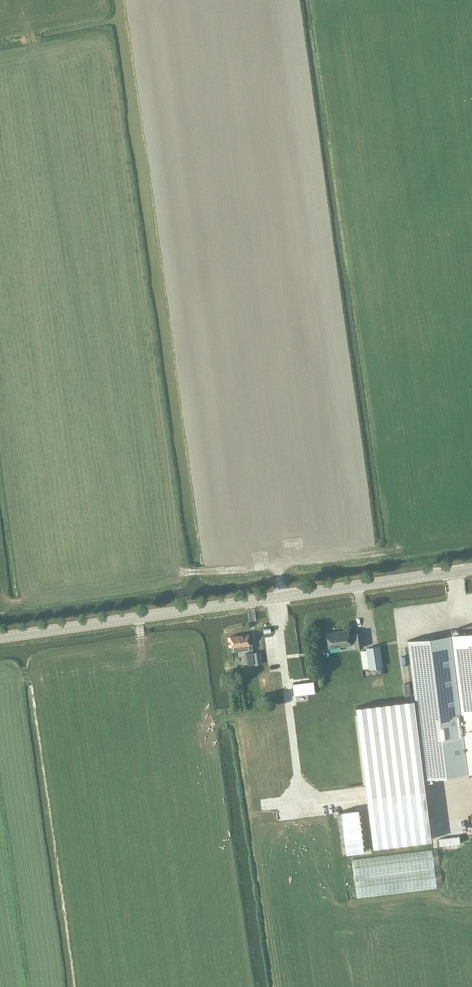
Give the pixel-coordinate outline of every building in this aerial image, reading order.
[(348,630),(326,634),(329,648),(331,656),(342,655),(341,646),(350,645),(349,642),(355,642),(356,648),(362,647),(360,633),(354,634),(354,635),(348,636),(348,630)] [(415,700),(355,707),(372,847),(430,840),(422,779),(471,773),(471,633),(407,641),(415,700)] [(262,672),(259,651),(249,652),(246,634),(230,636),(233,662),(249,660),(251,674),(262,672)] [(366,650),(360,651),(363,668),(368,667),(369,669),(382,667),(379,645),(365,647),(366,650)] [(315,693),(313,681),(292,684),(294,696),(315,693)] [(357,807),(339,809),(344,851),(362,849),(357,807)] [(439,824),(444,887),(459,885),(453,822),(439,824)]
